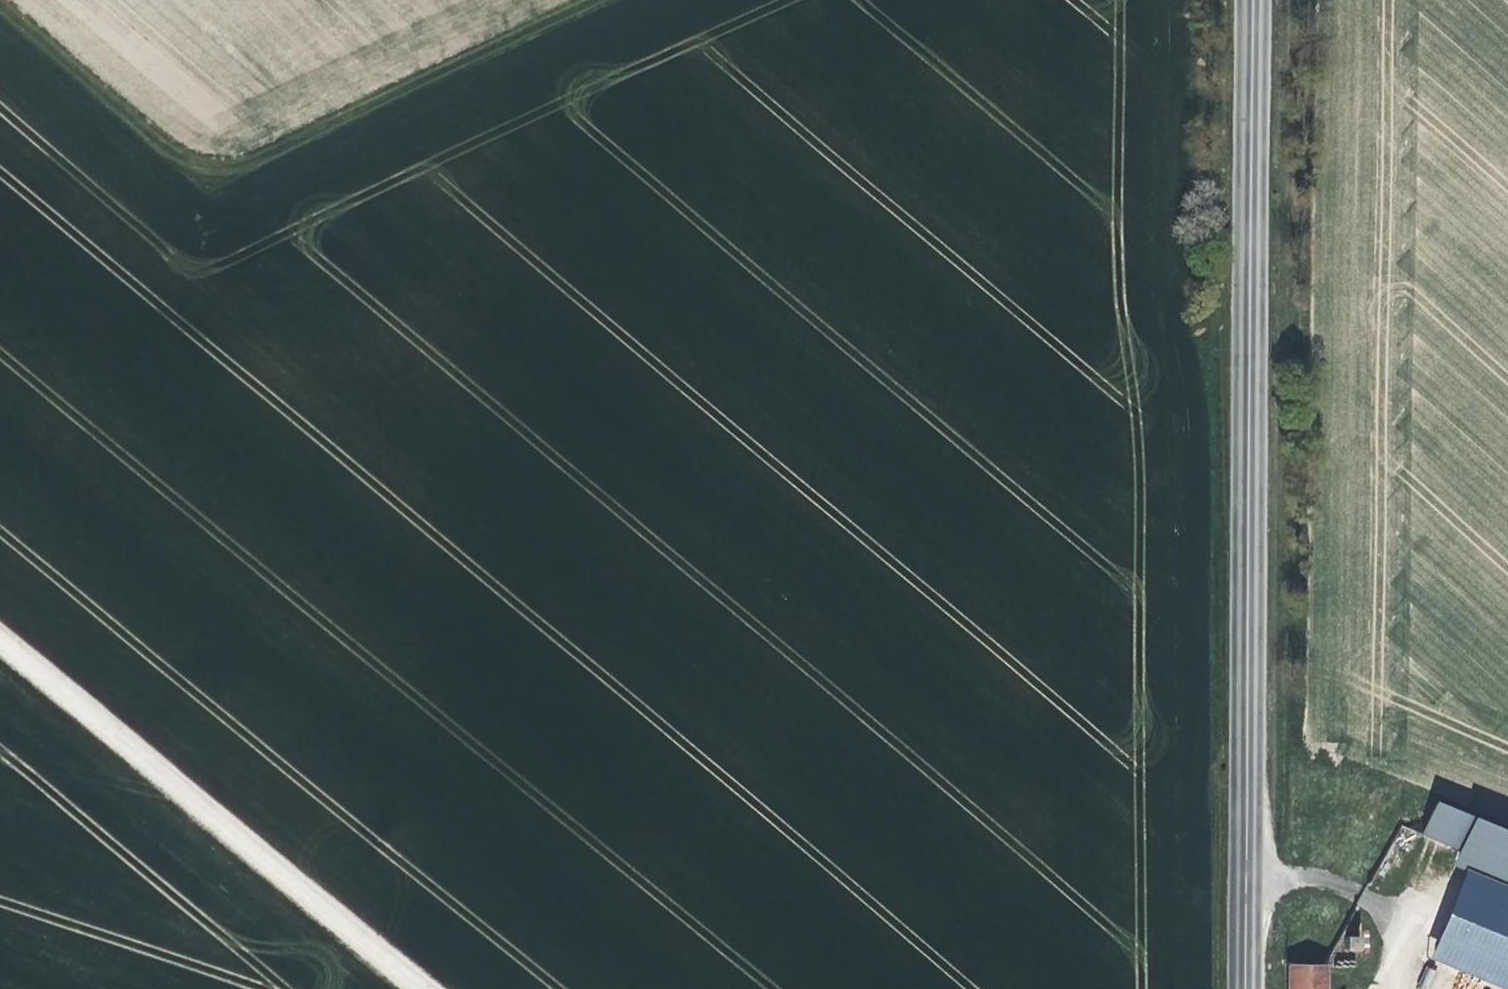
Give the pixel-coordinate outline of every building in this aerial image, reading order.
[(1425,788),(1409,823),(1446,836),(1440,854),(1507,881),(1507,821),(1425,788)] [(1312,951),(1281,951),(1281,988),(1312,988),(1312,951)]
